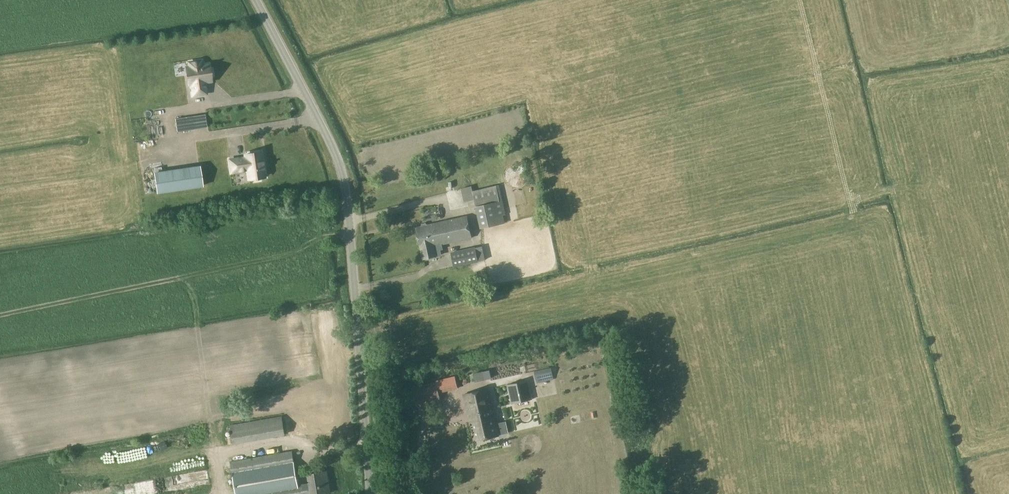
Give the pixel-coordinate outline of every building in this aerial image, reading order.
[(187,67),(188,75),(189,84),(192,84),(194,95),(206,93),(205,82),(211,81),(211,77),(213,75),(212,69),(209,68),(209,64),(202,65),(202,61),(189,62),(190,67),(187,67)] [(193,116),(175,119),(177,132),(195,129),(193,116)] [(230,160),(232,172),(247,170),(249,179),(252,178),(254,180),(260,180),(261,177),(265,177),(264,175),(265,175),(264,166),(263,166),(261,152),(245,154),(246,157),(230,160)] [(202,186),(199,166),(155,173),(158,192),(202,186)] [(499,185),(473,191),(477,206),(476,206),(479,220),(505,215),(502,200),(499,185)] [(421,226),(416,227),(420,248),(423,258),(423,259),(441,255),(440,250),(442,249),(441,244),(472,237),(467,216),(427,224),(426,222),(422,223),(421,226)] [(475,247),(451,252),(454,267),(478,261),(475,247)] [(536,378),(553,374),(551,366),(534,371),(536,378)] [(475,382),(485,379),(484,371),(473,373),(475,382)] [(512,403),(532,399),(527,379),(508,384),(512,403)] [(424,401),(440,398),(436,382),(413,388),(417,405),(425,404),(424,401)] [(474,440),(498,435),(488,389),(463,394),(474,440)] [(234,442),(284,434),(281,417),(231,425),(234,442)] [(231,462),(236,493),(299,493),(298,485),(292,451),(231,462)] [(298,485),(299,493),(323,493),(331,493),(329,480),(326,481),(325,472),(327,472),(327,471),(308,474),(310,483),(298,485)]
